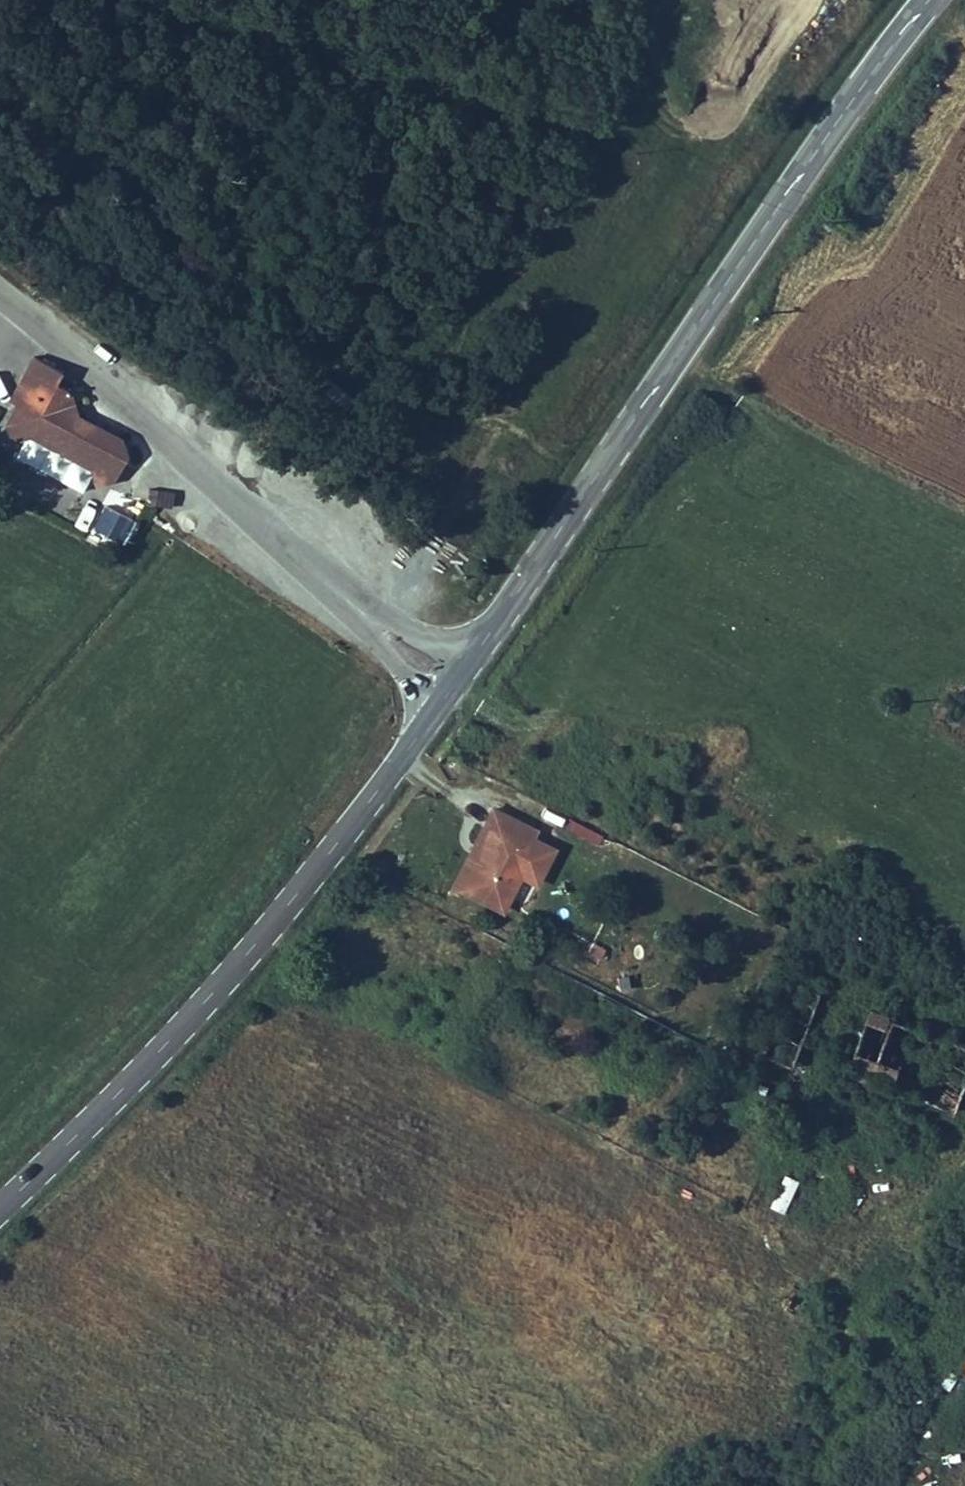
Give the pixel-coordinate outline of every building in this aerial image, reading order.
[(37,348),(14,392),(21,394),(12,415),(19,440),(94,477),(121,477),(136,446),(131,431),(106,418),(71,399),(79,384),(64,374),(69,364),(37,348)] [(102,522),(98,534),(119,541),(123,529),(102,522)] [(489,802),(449,880),(497,905),(515,871),(531,879),(549,843),(528,833),(532,824),(489,802)] [(753,1049),(782,1060),(818,984),(788,972),(753,1049)] [(840,1069),(945,1107),(964,1057),(964,1038),(866,998),(840,1069)] [(772,1207),(788,1212),(799,1178),(784,1173),(772,1207)]
